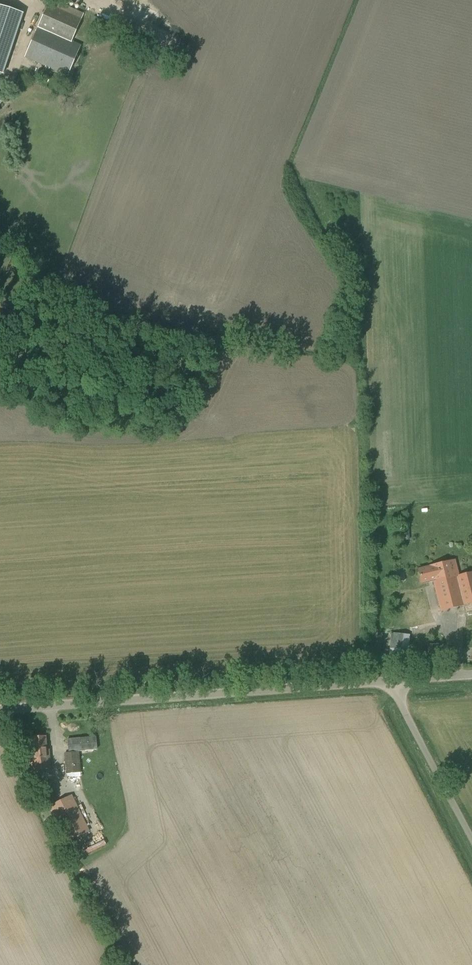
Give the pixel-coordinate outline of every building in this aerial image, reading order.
[(67,75),(80,46),(71,42),(81,19),(48,4),(25,57),(67,75)] [(23,14),(0,6),(0,74),(3,75),(23,14)] [(455,560),(417,569),(421,584),(433,581),(440,611),(471,603),(471,572),(459,576),(455,560)] [(389,633),(389,658),(408,658),(408,633),(389,633)] [(439,654),(439,644),(429,644),(430,655),(439,654)] [(46,750),(45,736),(31,737),(32,753),(30,754),(31,770),(50,769),(49,750),(46,750)] [(80,777),(80,772),(81,772),(79,752),(64,753),(65,774),(74,773),(74,777),(80,777)] [(47,805),(51,803),(58,800),(49,780),(47,781),(38,785),(47,805)] [(58,800),(47,805),(63,842),(84,832),(68,796),(58,800)]
